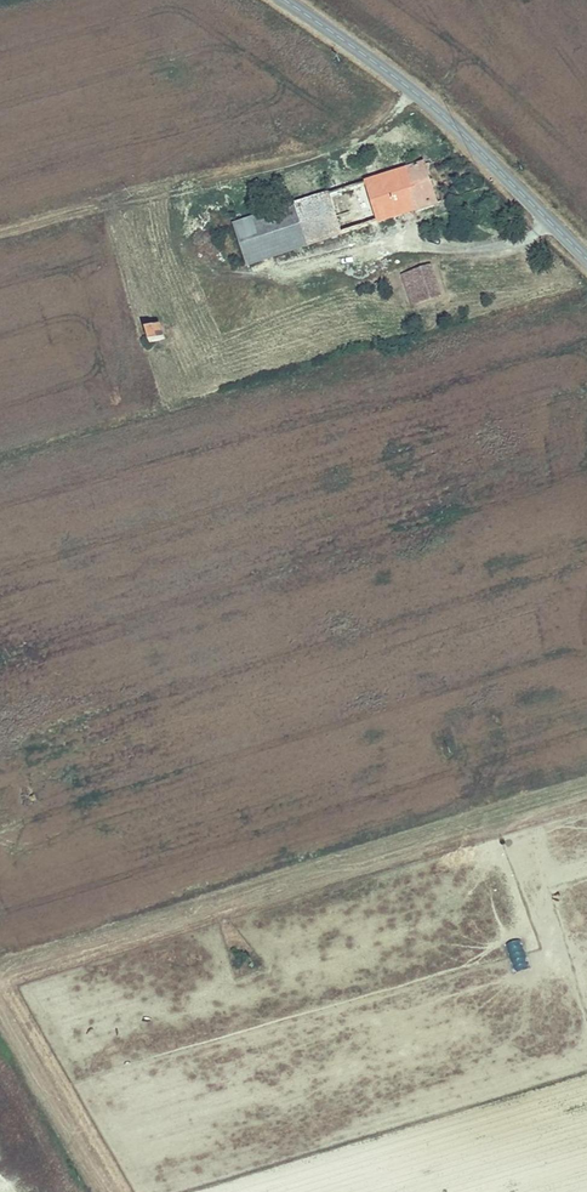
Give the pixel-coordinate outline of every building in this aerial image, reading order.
[(243,233),(255,272),(441,209),(428,171),(243,233)] [(436,274),(406,284),(414,308),(444,298),(436,274)] [(151,341),(158,340),(156,326),(148,328),(151,341)]
